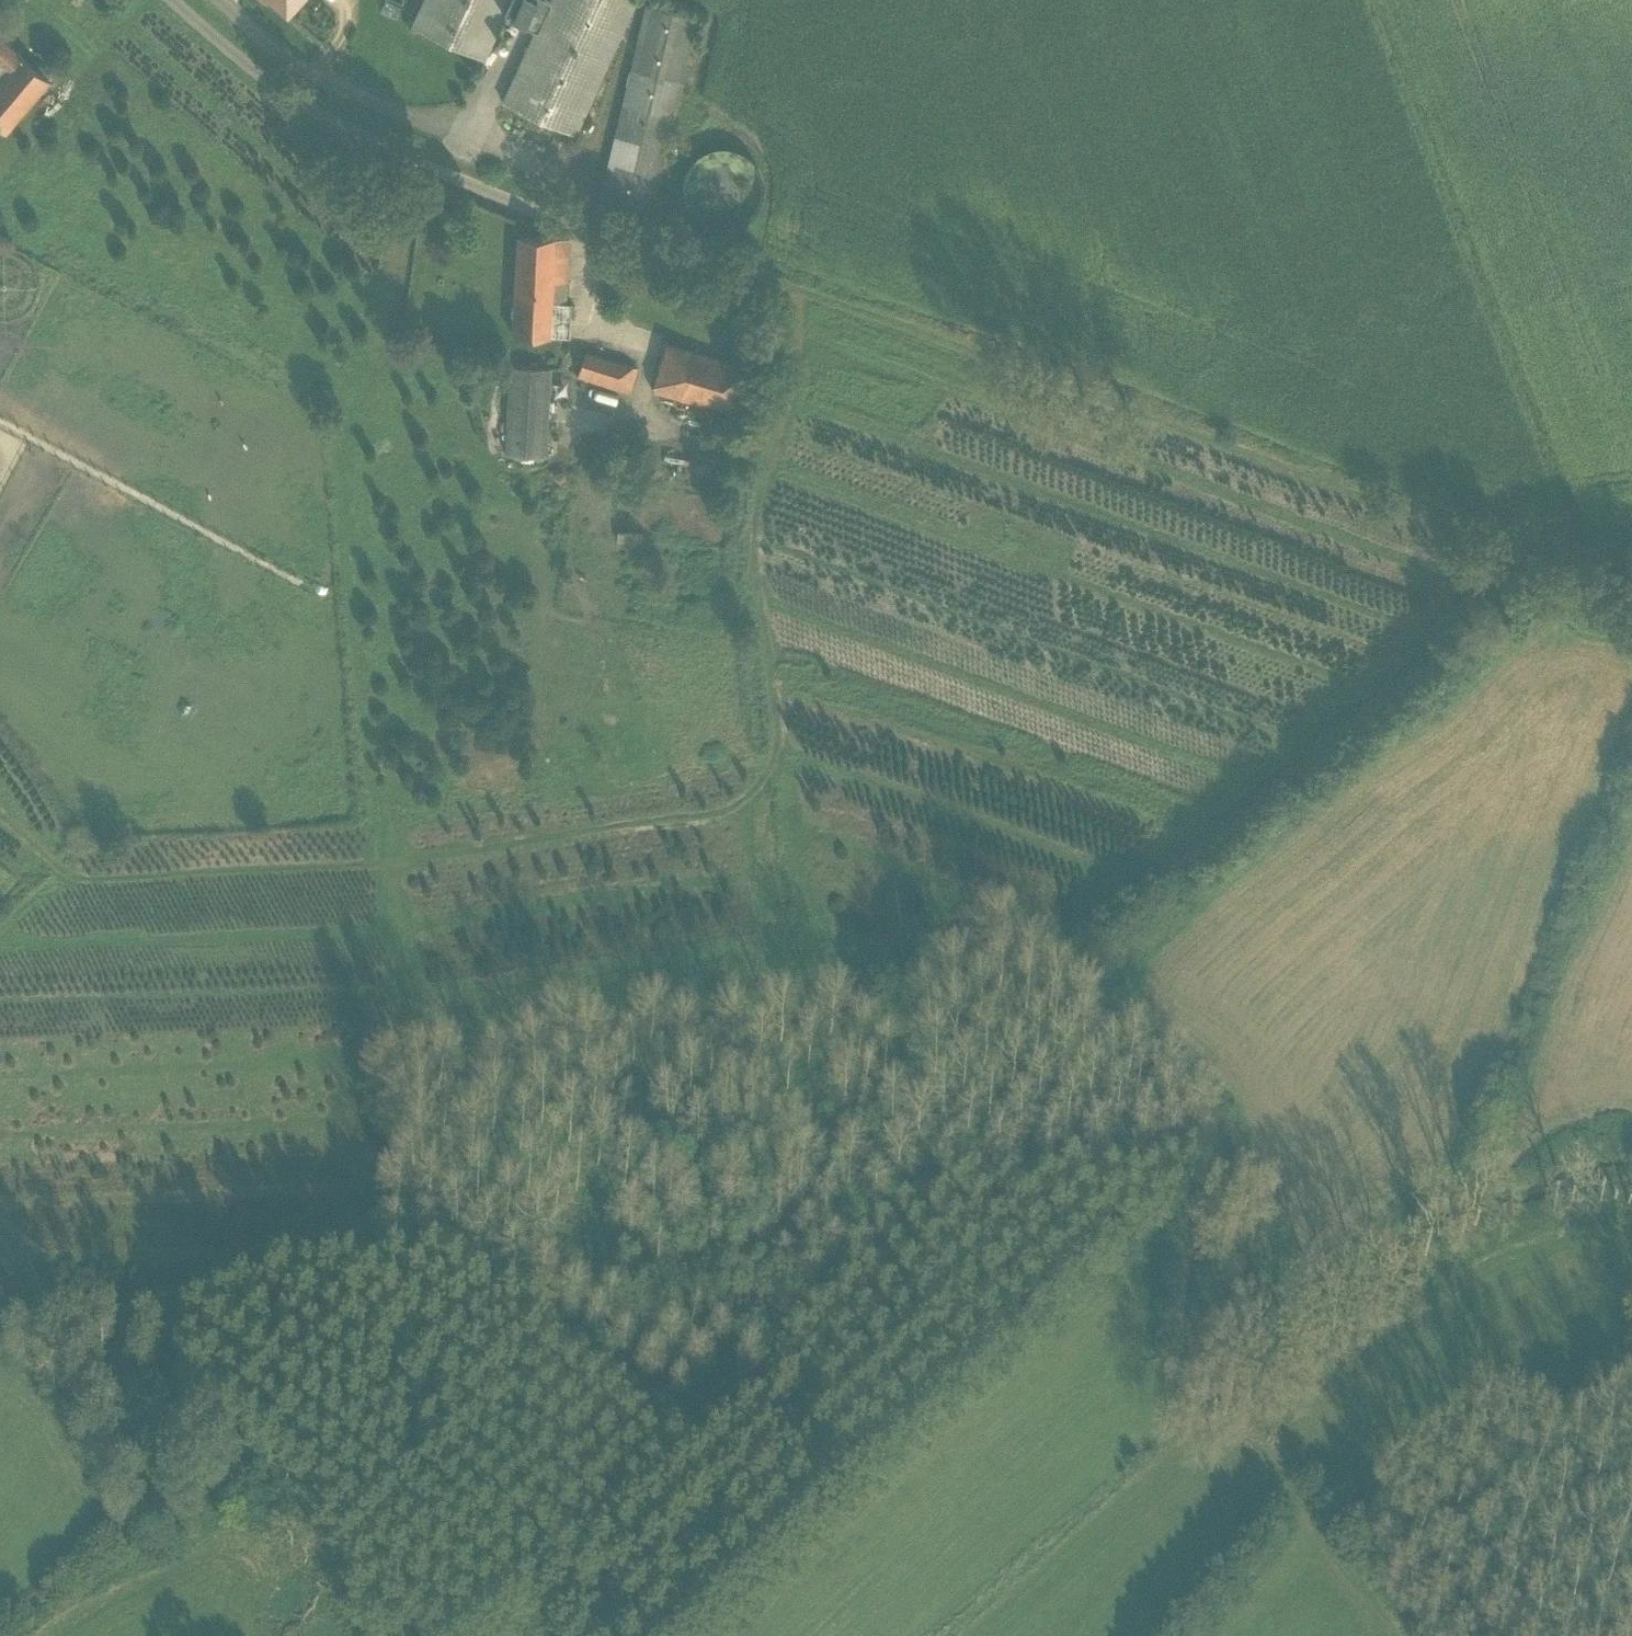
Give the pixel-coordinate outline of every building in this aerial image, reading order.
[(287,11),(297,0),(275,0),(287,11)] [(389,0),(385,0),(380,9),(395,16),(400,6),(389,0)] [(636,0),(421,0),(410,23),(485,56),(507,10),(535,25),(502,97),(576,132),(636,0)] [(696,15),(647,4),(631,67),(682,79),(696,15)] [(518,19),(509,14),(495,42),(504,46),(518,19)] [(50,78),(0,34),(0,136),(5,130),(6,131),(50,78)] [(682,79),(631,67),(600,196),(612,199),(608,214),(633,221),(637,204),(652,208),(682,79)] [(513,333),(569,336),(571,301),(566,301),(569,236),(517,234),(513,333)] [(654,384),(651,391),(736,417),(738,410),(740,411),(753,367),(666,340),(652,383),(654,384)] [(585,349),(576,376),(630,392),(637,367),(633,365),(633,364),(585,349)] [(547,455),(550,366),(508,365),(505,453),(547,455)]
